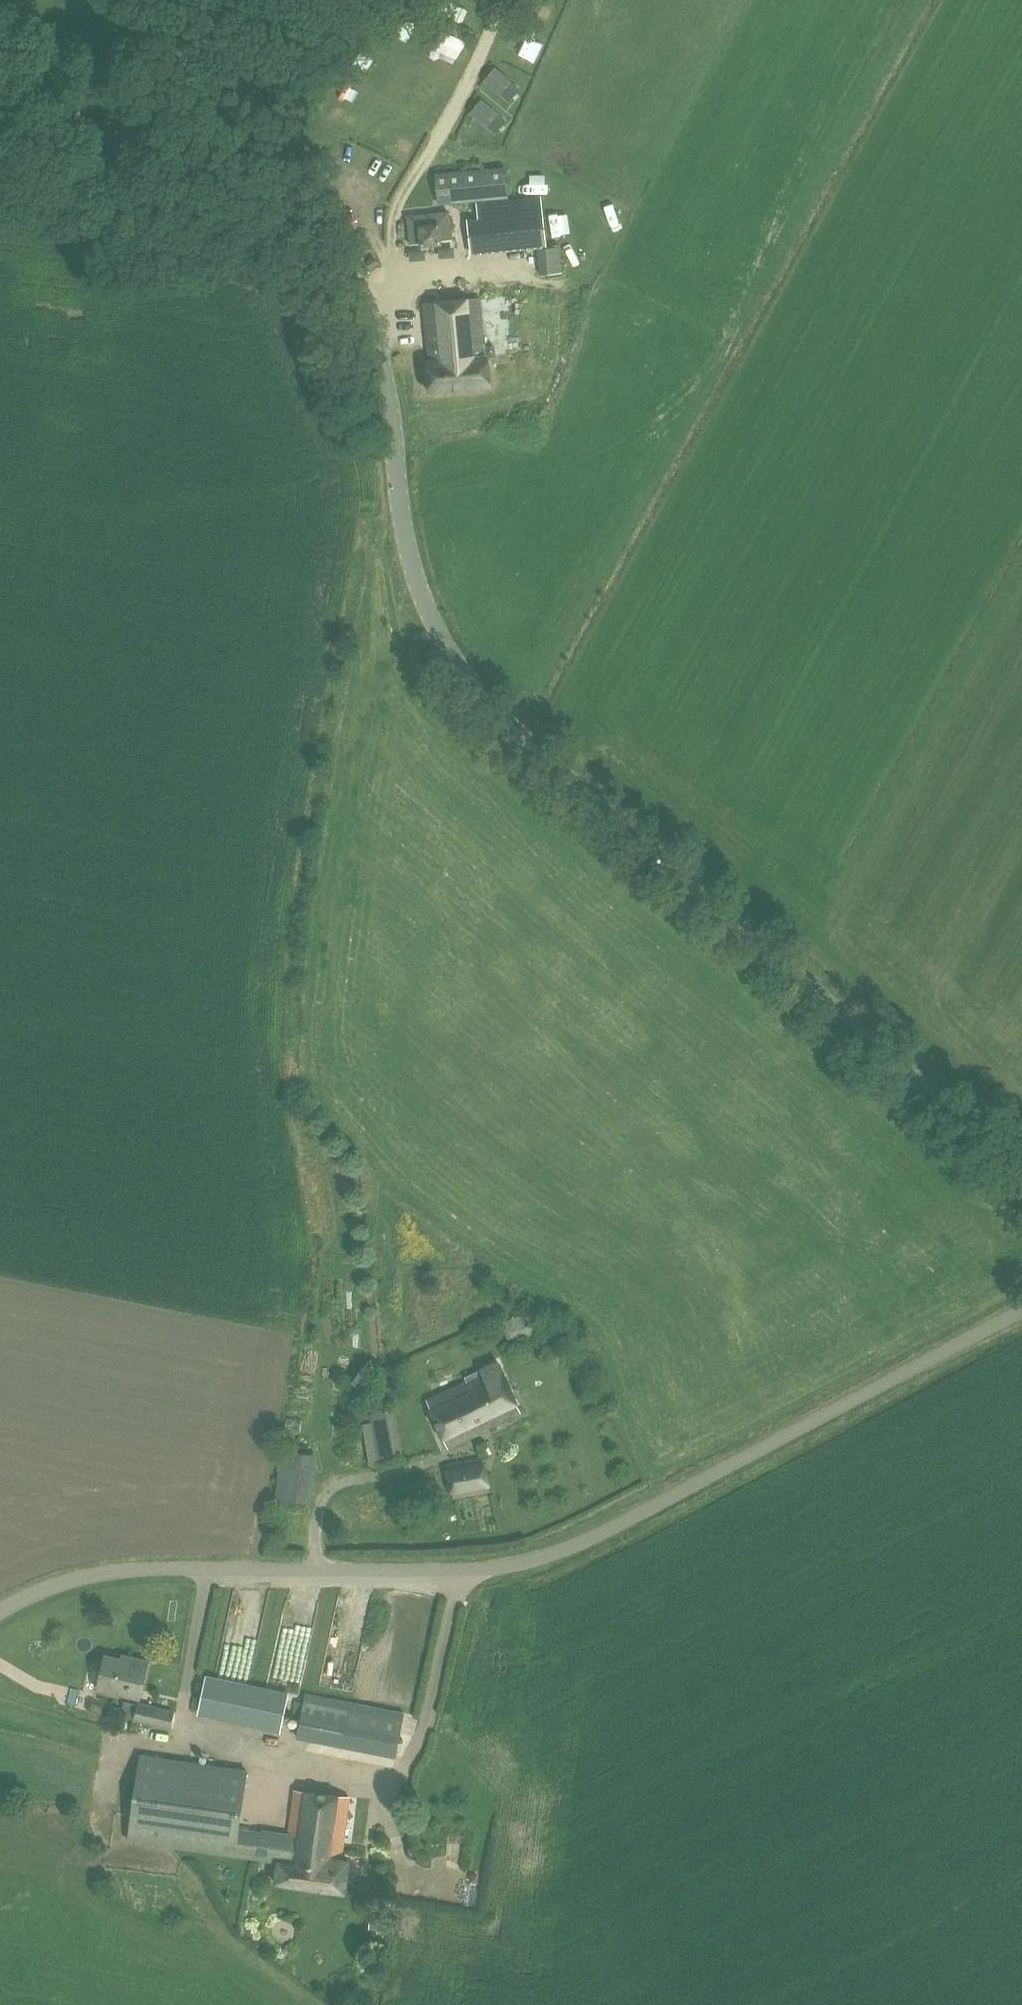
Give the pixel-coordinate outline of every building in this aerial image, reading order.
[(452,22),(471,24),(473,9),(454,6),(452,22)] [(466,47),(462,60),(474,63),(477,50),(466,47)] [(509,102),(519,89),(494,69),(484,81),(509,102)] [(249,100),(256,104),(259,99),(253,95),(249,100)] [(481,100),(471,112),(496,133),(506,120),(481,100)] [(436,172),(438,203),(454,202),(509,197),(506,166),(436,172)] [(540,245),(542,264),(560,262),(558,241),(547,241),(544,210),(521,212),(521,201),(478,205),(479,216),(468,218),(471,251),(540,245)] [(408,216),(410,245),(453,241),(450,213),(408,216)] [(513,295),(424,303),(429,360),(428,360),(431,392),(490,387),(487,356),(517,353),(516,340),(513,295)] [(502,1322),(511,1344),(542,1332),(534,1310),(502,1322)] [(427,1400),(449,1446),(521,1412),(497,1362),(465,1377),(467,1381),(427,1400)] [(365,1424),(372,1463),(404,1458),(395,1408),(370,1412),(372,1423),(365,1424)] [(447,1462),(454,1497),(491,1490),(484,1456),(447,1462)] [(98,1688),(140,1698),(149,1660),(127,1655),(126,1659),(106,1654),(98,1688)] [(199,1714),(282,1731),(289,1692),(207,1675),(199,1714)] [(297,1737),(396,1757),(405,1713),(306,1694),(297,1737)] [(134,1720),(171,1729),(176,1710),(138,1701),(134,1720)] [(282,1884),(347,1893),(351,1860),(342,1859),(351,1797),(295,1789),(289,1832),(263,1829),(262,1831),(241,1827),(249,1768),(140,1753),(128,1840),(285,1863),(282,1884)] [(371,1916),(369,1930),(394,1932),(395,1918),(371,1916)]
